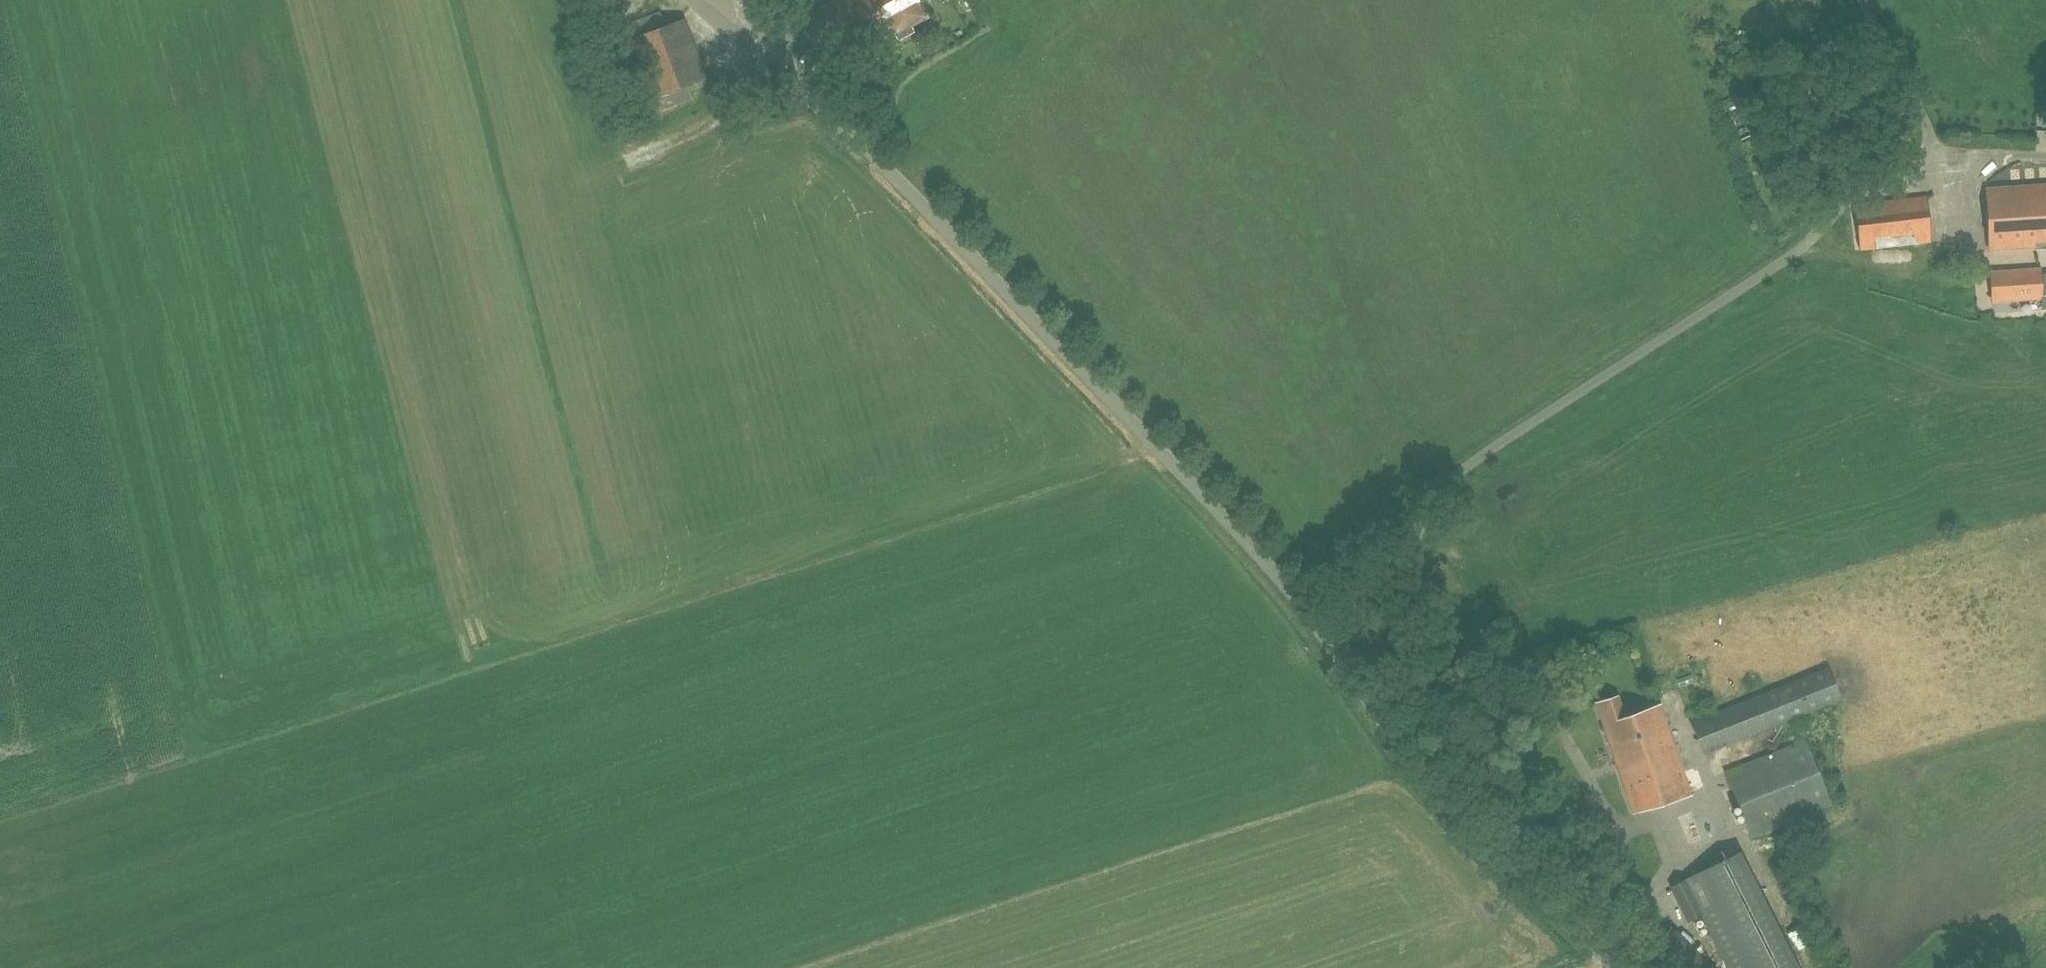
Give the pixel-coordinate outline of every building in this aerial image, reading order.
[(869,45),(857,23),(866,18),(856,0),(838,0),(799,21),(824,69),(869,45)] [(911,26),(927,18),(917,0),(856,0),(866,18),(857,23),(869,45),(893,33),(894,35),(895,35),(898,41),(915,33),(911,26)] [(688,87),(677,56),(643,68),(655,99),(660,113),(693,101),(688,87)] [(2045,248),(2045,186),(1985,189),(1989,251),(2045,248)] [(1860,250),(1930,240),(1924,196),(1854,206),(1860,250)] [(1991,304),(2043,301),(2041,269),(1989,272),(1991,304)] [(1404,611),(1411,604),(1406,600),(1399,607),(1404,611)] [(1704,755),(1841,701),(1828,670),(1691,723),(1704,755)] [(1691,796),(1662,706),(1626,719),(1619,697),(1597,705),(1633,815),(1691,796)] [(1752,838),(1831,806),(1805,741),(1726,773),(1752,838)] [(1702,916),(1729,967),(1797,967),(1739,855),(1671,890),(1688,923),(1702,916)] [(1774,913),(1795,910),(1793,898),(1772,900),(1774,913)]
